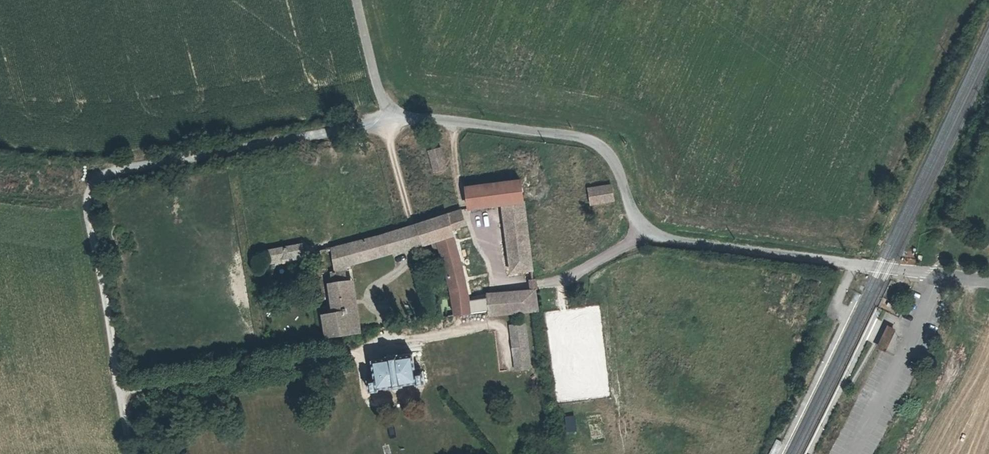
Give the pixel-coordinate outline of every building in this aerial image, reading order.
[(440,143),(428,146),(433,166),(445,164),(440,143)] [(469,208),(499,204),(508,267),(528,263),(518,178),(466,186),(469,208)] [(605,182),(586,185),(589,199),(608,195),(605,182)] [(419,220),(413,221),(420,243),(433,240),(450,311),(450,314),(469,310),(450,224),(462,222),(459,209),(419,220)] [(413,221),(401,224),(407,246),(420,243),(413,221)] [(384,228),(390,251),(407,246),(401,224),(400,225),(384,228)] [(329,242),(334,265),(348,261),(390,251),(384,228),(329,242)] [(267,258),(300,250),(297,237),(265,246),(267,258)] [(350,270),(348,261),(334,265),(335,272),(326,274),(328,285),(322,286),(323,298),(325,307),(318,308),(323,335),(353,330),(344,280),(341,280),(340,272),(350,270)] [(531,286),(482,295),(485,307),(486,313),(532,305),(531,286)] [(485,307),(482,295),(473,296),(475,309),(485,307)] [(520,318),(508,320),(513,364),(525,362),(520,318)] [(876,348),(883,352),(895,328),(888,325),(876,348)] [(371,378),(361,380),(364,393),(374,391),(373,388),(385,386),(386,390),(397,388),(396,385),(406,383),(407,387),(417,385),(415,372),(408,373),(405,354),(393,356),(392,352),(380,354),(381,358),(368,360),(371,378)] [(479,424),(491,423),(491,415),(478,416),(479,424)] [(573,415),(563,416),(565,431),(575,430),(573,415)] [(782,442),(775,439),(768,453),(777,453),(782,442)]
